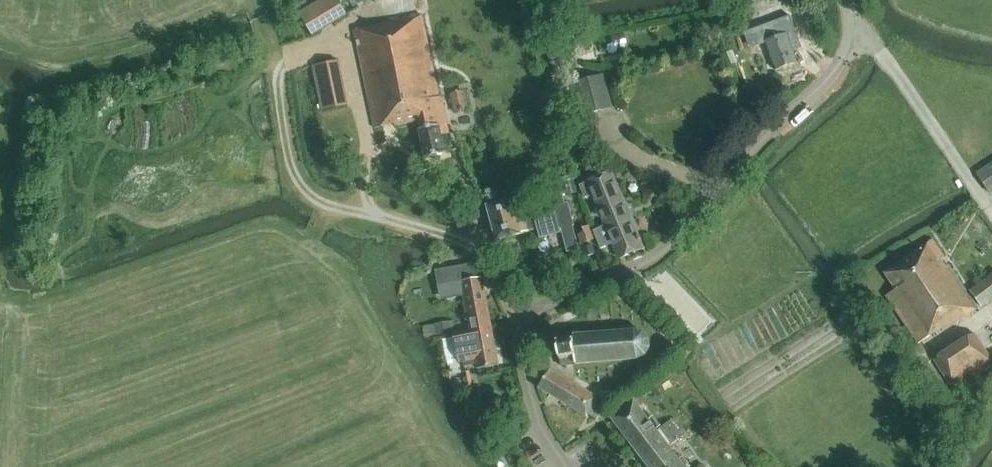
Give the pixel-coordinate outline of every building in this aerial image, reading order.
[(340,0),(317,0),(300,10),(314,34),(348,14),(340,0)] [(423,14),(354,29),(375,127),(396,123),(396,125),(418,120),(426,157),(446,152),(442,134),(450,132),(441,91),(439,92),(423,14)] [(787,33),(766,41),(776,69),(798,61),(794,50),(802,47),(795,28),(786,31),(787,33)] [(348,105),(339,60),(312,65),(322,110),(348,105)] [(585,114),(614,107),(605,73),(575,81),(585,114)] [(455,111),(468,109),(464,91),(452,93),(451,93),(455,110),(455,111)] [(978,172),(991,192),(991,163),(978,172)] [(607,225),(594,229),(602,248),(614,243),(620,257),(643,247),(612,172),(581,185),(586,197),(594,193),(607,225)] [(522,199),(521,196),(488,206),(497,239),(538,228),(540,237),(561,231),(568,252),(580,248),(573,225),(574,224),(568,201),(565,202),(560,184),(543,189),(547,202),(532,205),(530,197),(522,199)] [(896,289),(887,295),(919,343),(941,328),(943,330),(977,307),(948,264),(946,266),(941,259),(945,257),(933,240),(885,272),(896,289)] [(592,244),(584,247),(587,256),(595,253),(592,244)] [(471,329),(492,325),(483,277),(479,278),(476,262),(436,269),(442,298),(464,294),(471,329)] [(991,300),(991,274),(971,290),(983,307),(991,300)] [(452,331),(450,320),(435,323),(437,333),(452,331)] [(499,364),(492,325),(471,329),(454,333),(460,361),(476,358),(478,368),(499,364)] [(643,332),(636,330),(612,331),(592,333),(574,334),(559,335),(559,342),(561,360),(561,365),(575,364),(638,358),(645,355),(646,354),(650,348),(650,346),(650,339),(649,338),(644,333),(644,332),(643,332)] [(991,365),(991,357),(975,332),(935,360),(955,390),(991,365)] [(925,385),(935,379),(924,363),(914,369),(925,385)] [(598,397),(550,369),(539,387),(587,415),(588,414),(596,418),(606,402),(597,397),(598,397)] [(476,406),(472,398),(463,404),(468,411),(476,406)] [(679,439),(683,436),(671,420),(657,430),(634,400),(612,417),(650,466),(685,466),(670,446),(679,439)]
